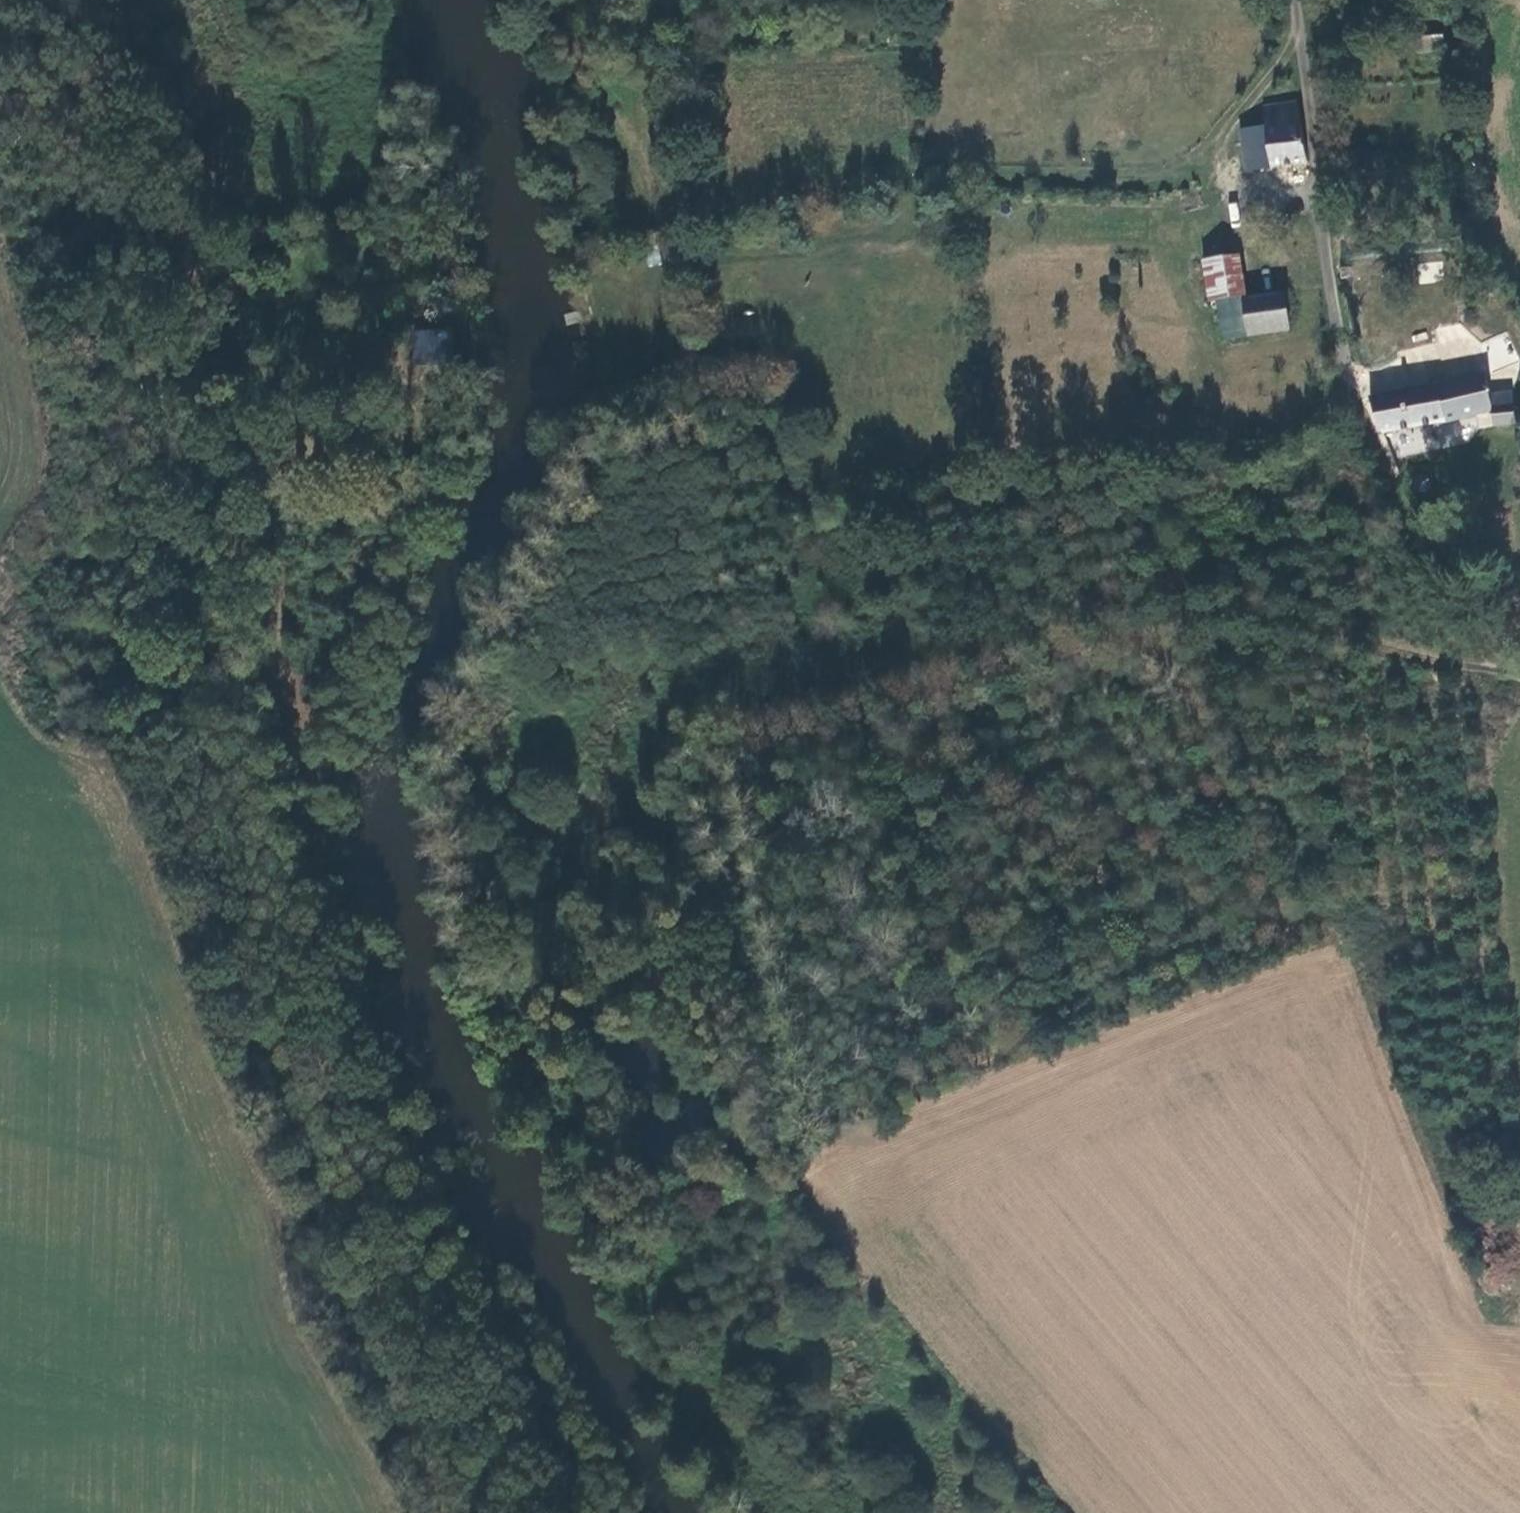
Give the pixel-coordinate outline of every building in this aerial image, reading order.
[(1423,49),(1443,45),(1440,32),(1421,36),(1423,49)] [(1245,170),(1304,161),(1295,103),(1263,107),(1266,128),(1240,131),(1245,170)] [(1214,258),(1216,275),(1253,271),(1251,253),(1214,258)] [(1441,260),(1417,263),(1420,283),(1444,280),(1441,260)] [(1220,302),(1257,297),(1253,271),(1216,275),(1220,302)] [(1300,292),(1257,297),(1262,332),(1305,327),(1300,292)] [(450,332),(416,329),(413,361),(447,364),(450,332)] [(1499,413),(1502,426),(1518,422),(1515,405),(1498,408),(1492,377),(1440,387),(1435,364),(1397,372),(1402,395),(1381,399),(1391,435),(1499,413)] [(1433,469),(1432,465),(1428,464),(1424,464),(1421,469),(1422,474),(1425,476),(1432,474),(1433,469)]
